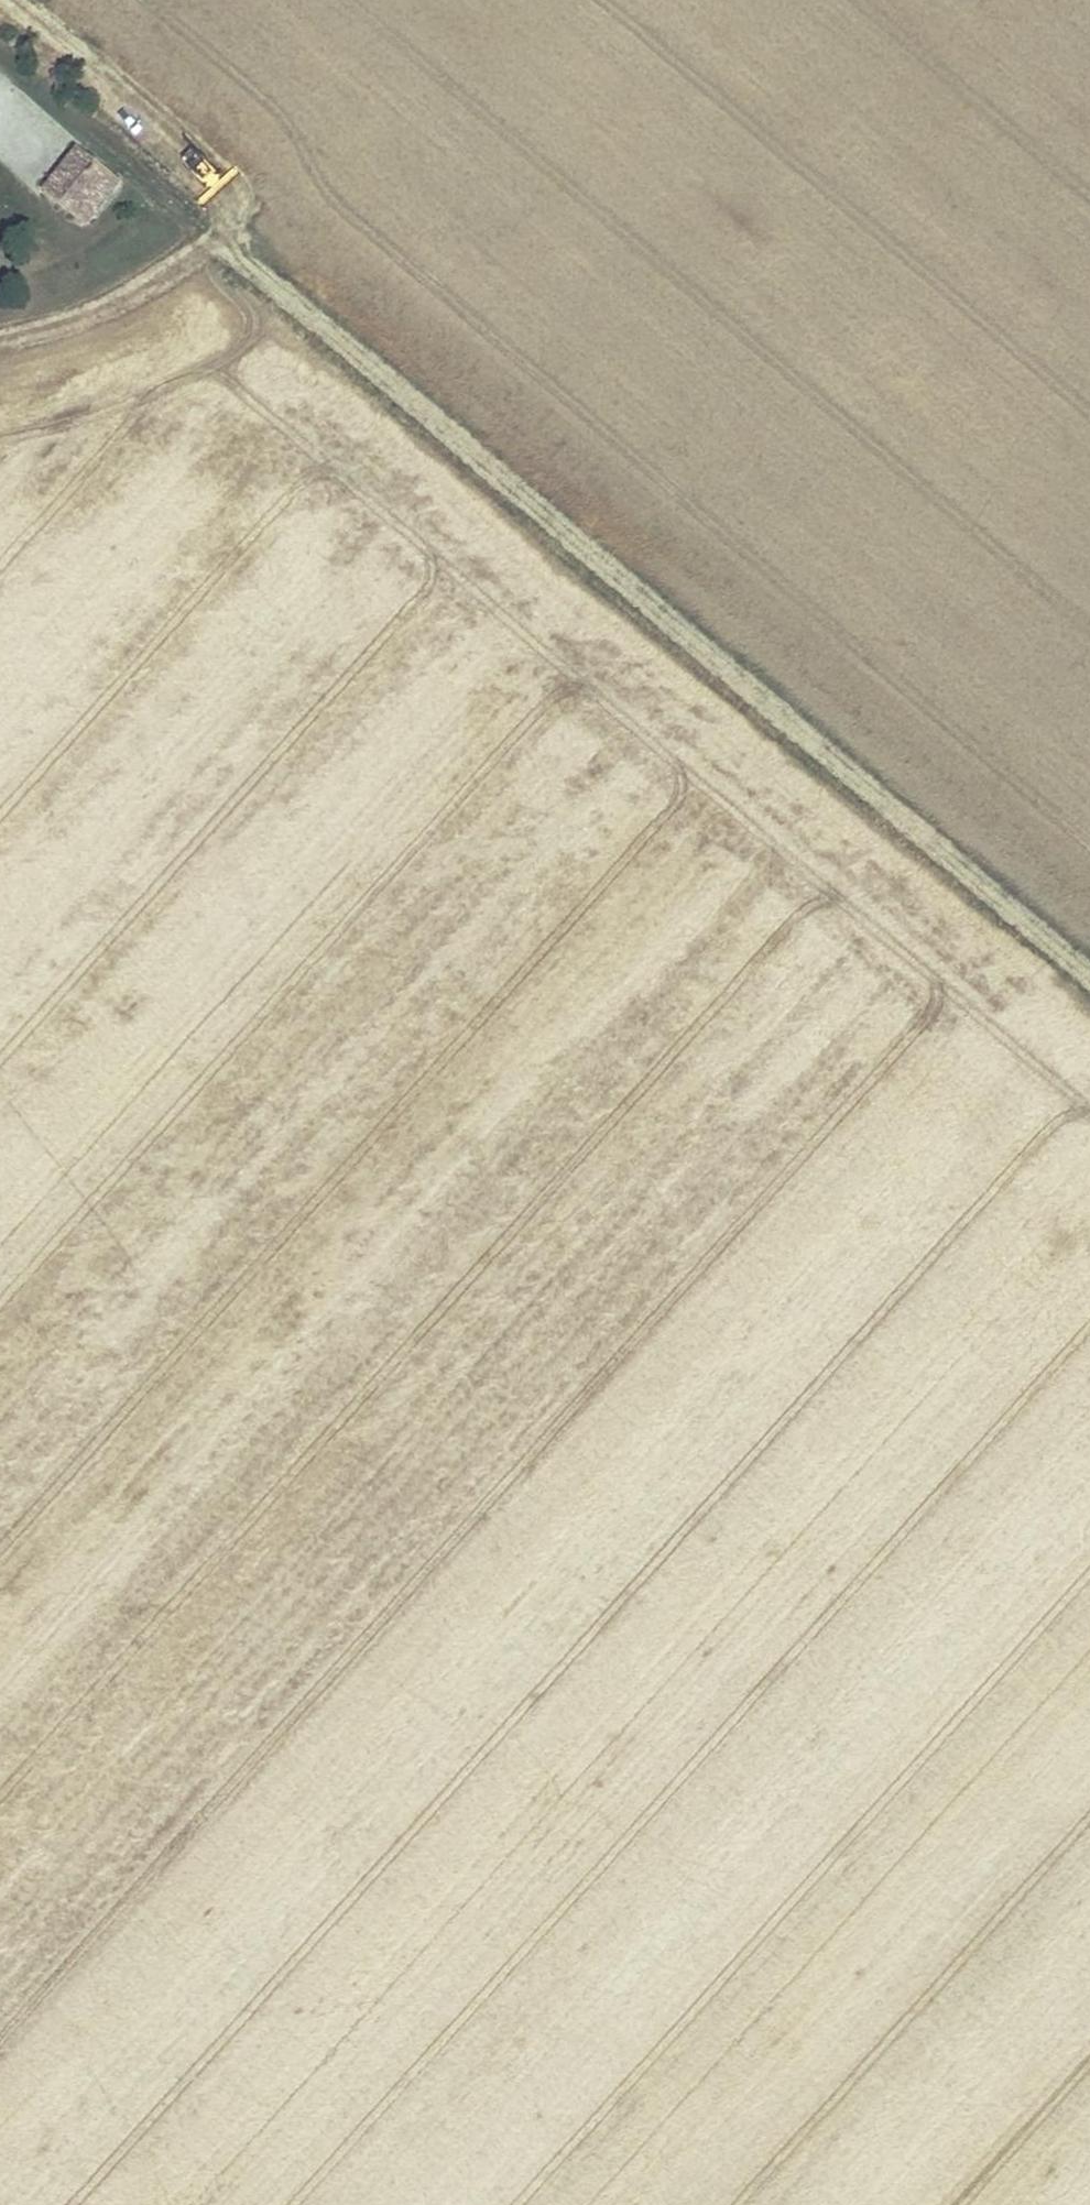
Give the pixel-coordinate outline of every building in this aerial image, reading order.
[(74,149),(43,196),(85,225),(115,178),(74,149)]
